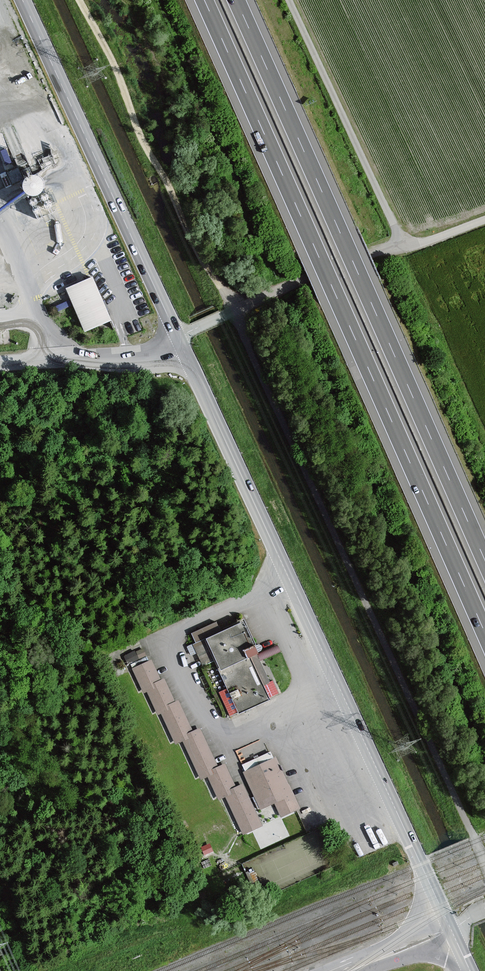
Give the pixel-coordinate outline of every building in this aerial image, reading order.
[(89,333),(117,322),(91,278),(68,290),(89,333)] [(251,621),(194,646),(227,721),(285,696),(251,621)] [(151,661),(134,669),(144,690),(148,689),(161,682),(151,661)] [(161,682),(148,689),(158,712),(162,710),(176,704),(165,681),(161,682)] [(179,702),(176,704),(162,710),(176,741),(183,738),(193,733),(186,717),(179,702)] [(200,730),(193,733),(183,738),(202,777),(208,774),(218,769),(200,730)] [(300,809),(277,757),(243,773),(260,809),(276,802),(283,817),(300,809)] [(225,766),(218,769),(208,774),(220,797),(224,795),(226,794),(236,789),(225,766)] [(243,786),(236,789),(226,794),(244,833),(261,825),(243,786)]
